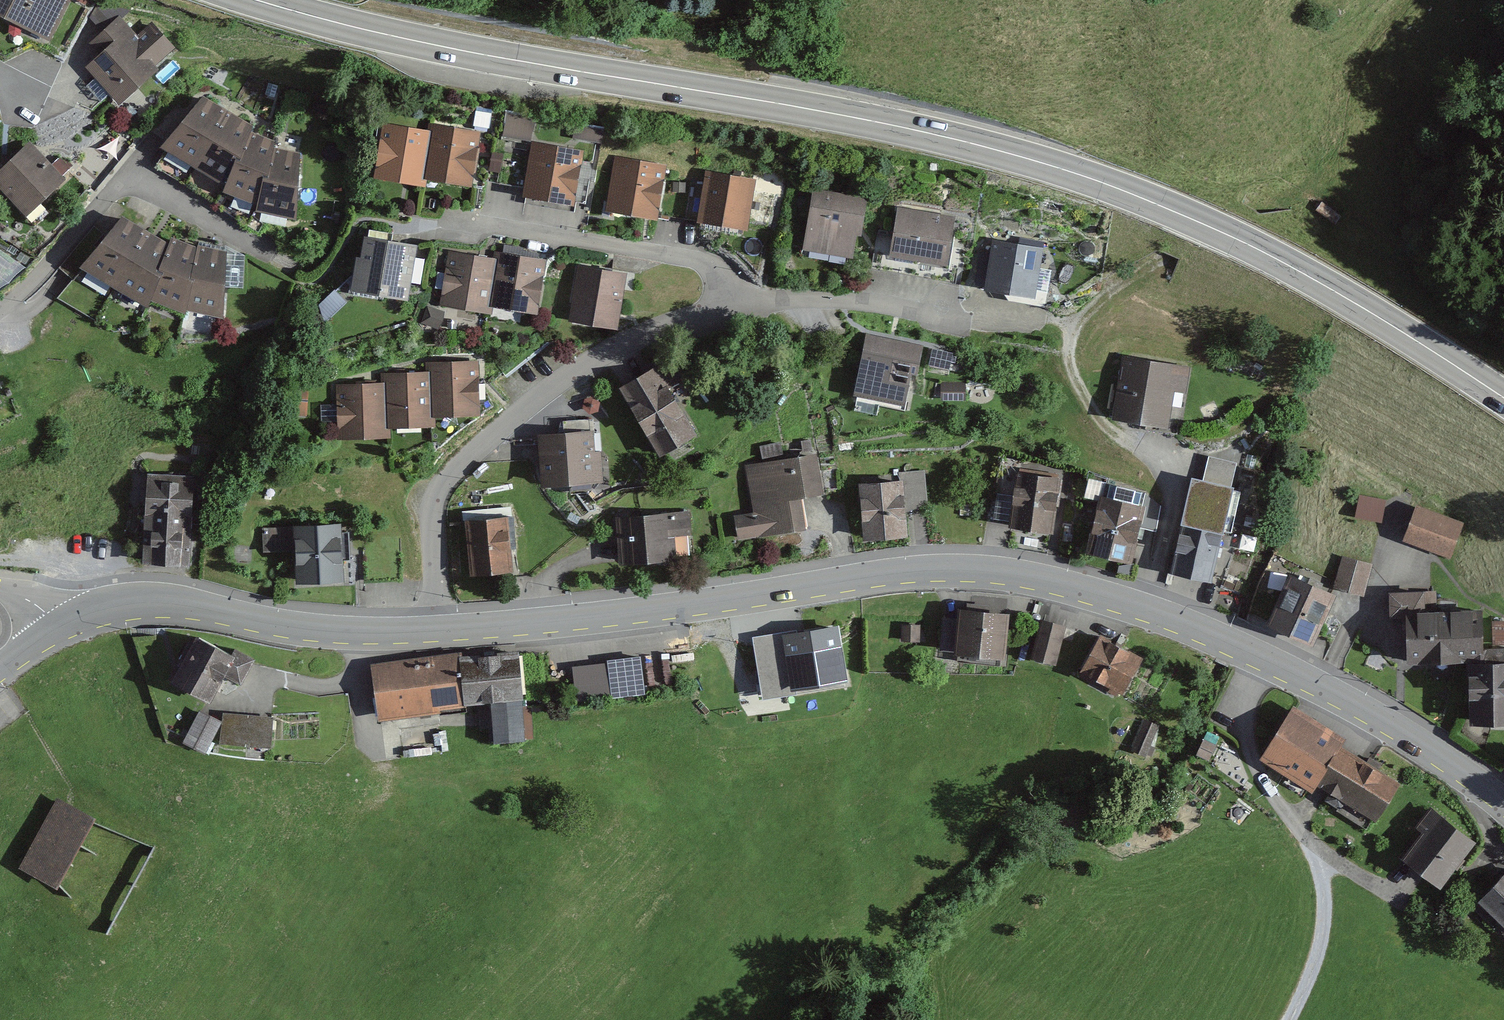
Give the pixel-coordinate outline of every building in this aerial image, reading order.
[(57,43),(77,0),(0,0),(0,15),(57,43)] [(104,56),(89,71),(124,107),(167,67),(161,61),(178,45),(151,18),(136,31),(121,15),(91,42),(104,56)] [(253,122),(202,99),(161,152),(225,186),(222,200),(256,217),(299,220),(303,156),(274,151),(276,139),(249,132),(253,122)] [(511,107),(508,128),(534,132),(538,112),(511,107)] [(432,133),(384,126),(376,179),(427,186),(427,181),(473,188),(482,132),(433,125),(432,133)] [(0,170),(0,190),(26,218),(69,179),(33,140),(0,170)] [(588,152),(535,144),(526,200),(580,208),(588,152)] [(669,167),(617,160),(609,214),(661,222),(669,167)] [(759,181),(707,173),(699,223),(752,230),(759,181)] [(869,199),(816,190),(806,250),(860,258),(869,199)] [(956,219),(900,211),(893,259),(949,267),(956,219)] [(169,244),(123,218),(80,267),(151,306),(156,297),(185,313),(225,316),(229,249),(171,237),(169,244)] [(423,247),(366,239),(359,292),(416,299),(423,247)] [(1042,250),(993,245),(987,290),(1037,296),(1042,250)] [(496,259),(452,253),(445,306),(493,313),(493,307),(540,313),(547,259),(495,252),(496,259)] [(630,273),(579,267),(573,323),(624,328),(630,273)] [(921,350),(868,339),(856,398),(910,408),(921,350)] [(386,383),(335,387),(339,442),(396,438),(395,428),(438,425),(438,418),(484,415),(480,358),(427,362),(428,371),(385,374),(386,383)] [(671,359),(618,389),(660,461),(702,437),(670,381),(680,375),(671,359)] [(1192,368),(1122,359),(1114,422),(1183,431),(1192,368)] [(599,431),(538,436),(543,486),(603,480),(599,431)] [(752,515),(735,518),(738,541),(810,530),(805,497),(822,494),(817,454),(745,465),(752,515)] [(195,478),(144,475),(139,565),(190,567),(195,478)] [(1058,480),(1015,475),(1013,495),(996,492),(992,522),(1052,529),(1058,480)] [(1144,498),(1148,486),(1111,475),(1107,487),(1144,498)] [(1234,489),(1193,481),(1173,576),(1215,584),(1234,489)] [(904,483),(860,485),(862,541),(906,540),(904,483)] [(1354,518),(1379,522),(1384,499),(1359,494),(1354,518)] [(1149,509),(1102,498),(1088,553),(1134,565),(1149,509)] [(1462,523),(1416,508),(1404,542),(1451,558),(1462,523)] [(694,509),(617,517),(622,563),(676,557),(673,535),(696,533),(694,509)] [(512,515),(463,520),(469,576),(518,571),(512,515)] [(340,527),(264,530),(265,552),(298,551),(299,582),(343,580),(340,527)] [(1372,566),(1343,559),(1336,587),(1365,594),(1372,566)] [(1336,595),(1290,576),(1270,625),(1316,644),(1336,595)] [(1424,595),(1389,596),(1390,623),(1410,622),(1412,663),(1486,660),(1484,608),(1424,610),(1424,595)] [(1010,615),(960,612),(957,657),(1007,661),(1010,615)] [(1067,627),(1041,620),(1031,660),(1057,666),(1067,627)] [(840,621),(751,635),(761,700),(850,686),(840,621)] [(922,625),(903,626),(902,644),(921,645),(922,625)] [(254,662),(197,637),(175,685),(217,704),(227,683),(241,689),(254,662)] [(1145,658),(1102,637),(1082,675),(1125,697),(1145,658)] [(520,651),(379,669),(385,718),(489,705),(494,747),(532,742),(520,651)] [(639,659),(574,663),(576,697),(641,693),(639,659)] [(1470,664),(1471,723),(1503,722),(1503,663),(1470,664)] [(1348,741),(1294,707),(1262,760),(1316,793),(1320,787),(1382,825),(1408,784),(1345,746),(1348,741)] [(222,723),(199,713),(186,742),(209,753),(222,723)] [(276,718),(225,716),(223,747),(274,749),(276,718)] [(1160,728),(1142,719),(1129,747),(1147,755),(1160,728)] [(1220,741),(1206,735),(1196,754),(1211,761),(1220,741)] [(58,799),(21,866),(60,888),(98,821),(58,799)] [(1477,842),(1429,808),(1418,824),(1424,832),(1405,859),(1445,887),(1477,842)] [(1472,908),(1492,926),(1499,919),(1503,924),(1503,874),(1472,908)]
